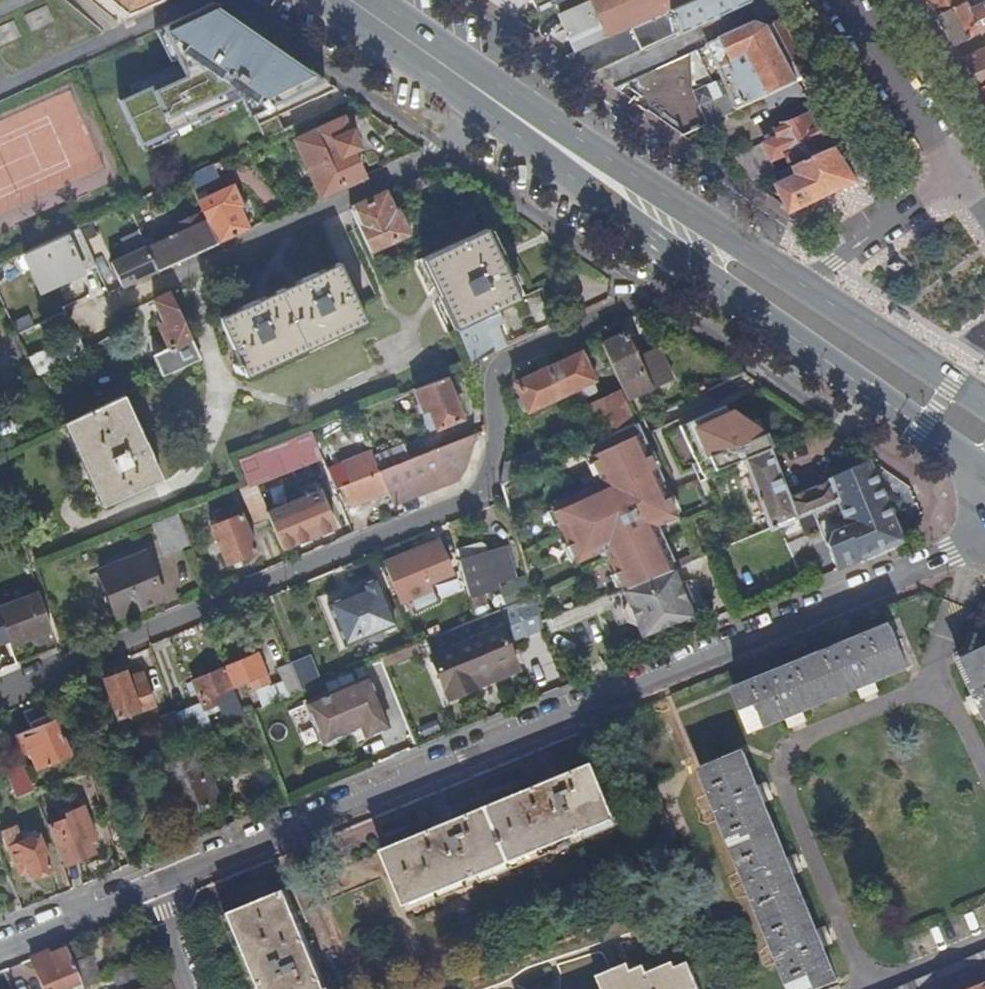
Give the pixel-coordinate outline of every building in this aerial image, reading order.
[(124,14),(156,0),(106,0),(124,14)] [(538,11),(562,0),(533,0),(538,11)] [(577,51),(608,37),(591,0),(589,0),(560,12),(577,51)] [(608,37),(630,28),(639,23),(669,10),(683,4),(681,0),(591,0),(608,37)] [(683,4),(669,10),(672,16),(642,30),(639,23),(630,28),(640,49),(747,0),(693,0),(683,4)] [(946,39),(935,17),(931,19),(917,0),(911,0),(910,1),(921,23),(920,24),(930,43),(946,39)] [(967,10),(984,3),(984,0),(917,0),(931,19),(935,17),(964,3),(967,10)] [(183,72),(120,101),(141,146),(248,96),(267,109),(280,103),(285,107),(291,98),(326,82),(214,3),(162,27),(183,72)] [(972,36),(977,33),(967,10),(964,3),(935,17),(946,39),(949,44),(950,46),(972,36)] [(984,30),(984,3),(967,10),(977,33),(984,30)] [(672,16),(669,10),(639,23),(642,30),(672,16)] [(737,110),(769,96),(799,82),(798,81),(777,39),(770,27),(758,22),(709,45),(737,110)] [(590,72),(640,49),(630,28),(608,37),(577,51),(567,55),(590,72)] [(777,39),(798,81),(810,75),(787,34),(777,39)] [(980,88),(984,86),(984,49),(960,59),(980,88)] [(776,110),(806,96),(799,82),(769,96),(776,110)] [(792,167),(835,147),(836,147),(814,111),(775,128),(780,138),(760,146),(767,162),(772,160),(774,162),(787,157),(792,167)] [(341,185),(362,176),(351,150),(358,147),(350,132),(349,132),(343,119),(317,131),(341,185)] [(341,185),(317,131),(296,140),(320,195),(341,185)] [(742,178),(753,186),(776,175),(792,167),(787,157),(774,162),(772,160),(767,162),(760,146),(733,158),(742,178)] [(776,175),(793,211),(857,181),(835,147),(792,167),(776,175)] [(233,183),(197,200),(202,211),(216,242),(249,228),(240,207),(243,205),(233,183)] [(392,214),(383,194),(350,209),(373,258),(378,256),(375,250),(405,236),(395,212),(392,214)] [(157,269),(216,242),(202,211),(143,238),(146,244),(157,269)] [(40,289),(95,263),(82,235),(78,227),(33,248),(24,252),(40,289)] [(423,256),(454,329),(476,318),(516,299),(505,275),(510,273),(505,260),(499,262),(484,228),(423,256)] [(157,269),(146,244),(111,260),(122,285),(157,269)] [(9,281),(1,264),(0,264),(0,285),(9,281)] [(361,319),(336,264),(216,319),(236,364),(231,367),(234,375),(240,373),(240,374),(361,319)] [(200,359),(169,291),(152,299),(163,320),(157,323),(169,347),(153,355),(163,376),(200,359)] [(454,329),(469,364),(492,353),(476,318),(454,329)] [(625,333),(603,343),(629,397),(673,376),(659,345),(635,356),(625,333)] [(78,335),(27,358),(36,377),(86,353),(78,335)] [(581,353),(549,368),(560,393),(563,400),(567,398),(570,403),(598,391),(581,353)] [(560,393),(549,368),(516,383),(528,408),(560,393)] [(726,372),(704,382),(707,388),(730,378),(726,372)] [(444,377),(414,389),(431,431),(461,419),(444,377)] [(586,407),(601,438),(633,423),(635,422),(620,392),(586,407)] [(121,396),(66,422),(104,504),(159,479),(121,396)] [(670,406),(676,403),(673,397),(668,401),(670,406)] [(826,481),(787,497),(764,436),(728,410),(725,411),(722,406),(679,426),(701,473),(742,458),(768,529),(812,511),(835,501),(826,481)] [(602,549),(621,589),(672,568),(654,527),(676,517),(633,423),(601,438),(584,445),(600,481),(549,505),(575,562),(602,549)] [(319,456),(308,433),(295,438),(305,461),(319,456)] [(326,470),(334,489),(343,486),(350,506),(388,491),(393,503),(455,478),(466,463),(473,433),(409,458),(379,470),(372,455),(371,453),(326,470)] [(303,462),(293,439),(280,445),(289,467),(303,462)] [(403,442),(372,455),(379,470),(409,458),(403,442)] [(287,466),(278,445),(265,450),(274,471),(287,466)] [(262,450),(247,456),(256,479),(271,473),(262,450)] [(239,459),(247,485),(255,482),(247,456),(239,459)] [(837,567),(838,567),(903,540),(901,535),(868,459),(867,458),(825,478),(826,481),(835,501),(845,523),(829,529),(826,541),(837,567)] [(247,485),(239,488),(254,524),(270,518),(267,510),(255,482),(247,485)] [(270,518),(283,547),(334,525),(319,488),(267,510),(270,518)] [(845,523),(835,501),(812,511),(826,541),(829,529),(845,523)] [(177,512),(152,522),(165,554),(190,544),(177,512)] [(257,550),(242,514),(211,526),(227,563),(257,550)] [(439,539),(383,562),(406,617),(438,604),(430,583),(453,573),(439,539)] [(479,541),(455,548),(468,596),(497,587),(496,582),(513,577),(506,551),(487,556),(484,544),(479,541)] [(132,571),(131,567),(121,571),(123,575),(132,571)] [(672,568),(621,589),(626,601),(622,610),(627,621),(636,625),(640,636),(691,615),(686,602),(679,583),(672,568)] [(161,598),(150,569),(108,586),(120,615),(161,598)] [(380,620),(391,615),(376,577),(361,584),(363,589),(327,603),(344,645),(383,628),(380,620)] [(679,583),(686,602),(693,599),(686,580),(679,583)] [(0,609),(0,620),(8,640),(10,646),(50,629),(37,594),(0,609)] [(513,603),(525,634),(542,627),(541,621),(540,621),(533,595),(513,603)] [(513,639),(525,634),(513,603),(503,607),(500,609),(513,639)] [(471,675),(513,657),(493,612),(423,640),(448,698),(476,686),(471,675)] [(395,624),(391,615),(380,620),(383,628),(395,624)] [(753,732),(910,668),(893,626),(736,690),(753,732)] [(963,662),(984,708),(984,652),(963,662)] [(223,667),(231,686),(245,680),(247,685),(251,684),(253,688),(268,682),(256,654),(223,667)] [(300,691),(318,683),(307,656),(289,664),(300,691)] [(518,669),(513,657),(471,675),(476,686),(518,669)] [(277,670),(288,695),(300,691),(289,664),(277,670)] [(219,691),(231,686),(223,667),(192,680),(203,709),(219,702),(217,698),(221,696),(219,691)] [(105,677),(118,717),(155,706),(146,680),(131,685),(126,671),(105,677)] [(386,726),(365,678),(304,703),(321,741),(359,725),(363,736),(386,726)] [(188,715),(195,733),(211,727),(203,709),(188,715)] [(159,716),(170,744),(184,738),(173,711),(159,716)] [(29,750),(37,768),(70,755),(54,718),(51,719),(49,716),(45,715),(41,716),(38,720),(39,724),(16,734),(24,752),(29,750)] [(217,803),(196,752),(158,768),(168,793),(175,790),(184,816),(217,803)] [(745,753),(703,770),(794,988),(817,988),(839,981),(745,753)] [(20,757),(3,763),(16,798),(33,791),(20,757)] [(383,851),(407,907),(618,821),(595,764),(383,851)] [(67,817),(48,825),(62,864),(93,853),(88,839),(94,838),(83,806),(65,813),(67,817)] [(26,861),(28,867),(30,873),(49,865),(37,835),(22,841),(16,824),(1,830),(8,847),(10,846),(18,865),(26,861)] [(20,871),(28,867),(26,861),(18,865),(20,871)] [(288,890),(232,912),(264,988),(328,988),(288,890)] [(86,960),(79,941),(64,947),(72,965),(86,960)] [(64,947),(32,961),(43,988),(70,988),(80,985),(72,965),(64,947)] [(688,956),(661,967),(608,988),(702,988),(688,956)] [(86,960),(72,965),(80,985),(81,988),(87,988),(101,983),(91,958),(86,960)] [(914,988),(975,988),(984,985),(984,959),(914,988)] [(661,967),(630,963),(599,976),(605,988),(608,988),(661,967)] [(133,971),(114,976),(118,988),(139,988),(133,971)]
